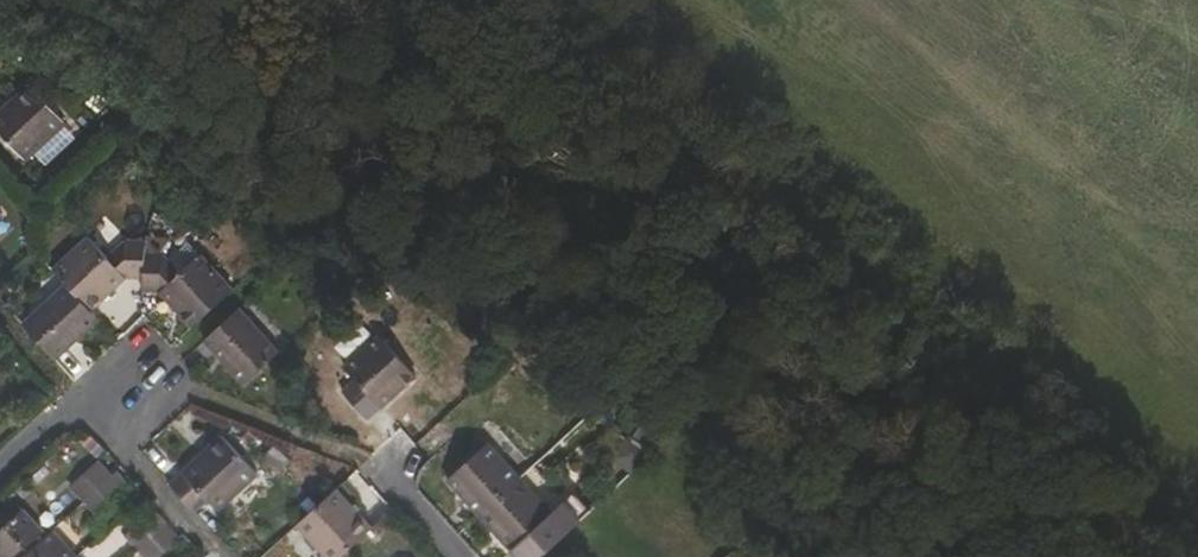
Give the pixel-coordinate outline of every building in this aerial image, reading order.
[(65,123),(27,83),(0,109),(0,128),(28,159),(65,123)] [(126,277),(143,279),(145,252),(145,239),(126,238),(107,255),(88,236),(52,269),(66,284),(89,310),(126,277)] [(161,291),(193,325),(233,288),(201,254),(180,271),(164,253),(145,252),(143,279),(143,289),(161,291)] [(56,359),(99,319),(89,310),(66,284),(23,323),(56,359)] [(278,351),(238,308),(204,340),(244,383),(278,351)] [(342,391),(367,419),(416,375),(380,335),(344,368),(355,379),(342,391)] [(256,474),(220,436),(170,485),(186,502),(195,511),(207,499),(217,511),(256,474)] [(487,443),(447,479),(480,515),(521,479),(487,443)] [(69,486),(83,501),(90,495),(111,475),(98,460),(69,486)] [(106,512),(131,489),(116,471),(111,475),(90,495),(106,512)] [(521,479),(480,515),(510,548),(551,513),(521,479)] [(371,529),(336,489),(296,526),(325,556),(341,556),(371,529)] [(518,556),(538,556),(575,524),(559,506),(551,513),(510,548),(518,556)] [(0,529),(0,555),(2,556),(22,556),(46,536),(22,509),(0,529)] [(154,509),(124,535),(136,548),(165,521),(154,509)] [(180,537),(165,521),(136,548),(145,556),(159,556),(180,537)] [(75,556),(52,531),(46,536),(22,556),(74,556),(75,556)]
